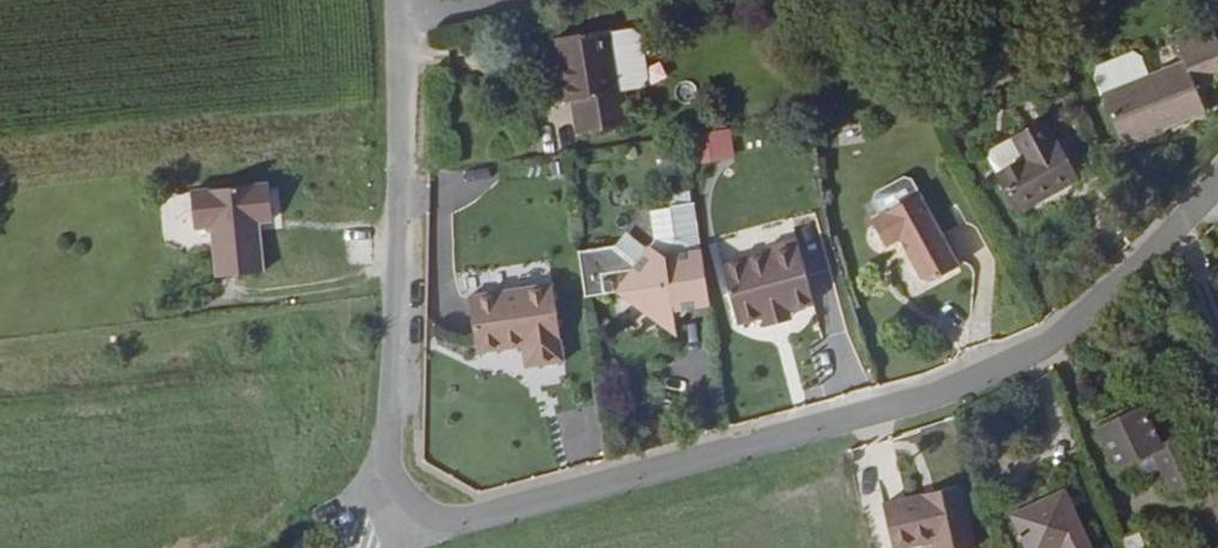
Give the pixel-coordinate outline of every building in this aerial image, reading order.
[(619,92),(609,30),(553,39),(557,62),(566,61),(572,101),(578,134),(631,126),(624,90),(619,92)] [(1217,35),(1181,50),(1186,61),(1149,76),(1102,94),(1122,145),(1206,111),(1195,84),(1217,74),(1217,38),(1217,35)] [(1094,74),(1102,94),(1149,76),(1142,56),(1133,52),(1097,66),(1094,74)] [(566,61),(557,62),(563,102),(572,101),(566,61)] [(1077,180),(1045,121),(1012,139),(1023,158),(997,172),(1018,212),(1077,180)] [(694,166),(735,160),(731,127),(689,134),(694,166)] [(1023,158),(1012,139),(987,153),(997,172),(1023,158)] [(289,188),(209,195),(213,233),(231,231),(236,280),(280,276),(276,226),(292,225),(289,188)] [(901,246),(907,243),(912,252),(909,260),(921,282),(929,284),(957,269),(917,196),(870,221),(884,248),(899,240),(901,246)] [(907,243),(901,246),(909,260),(912,252),(907,243)] [(710,304),(702,250),(664,255),(650,245),(634,267),(601,272),(604,292),(617,290),(664,325),(674,314),(674,310),(710,304)] [(723,269),(738,326),(763,320),(788,314),(813,308),(798,245),(768,252),(769,258),(723,269)] [(551,298),(470,319),(484,374),(528,363),(538,361),(544,381),(571,374),(551,298)] [(765,329),(790,323),(788,314),(763,320),(765,329)] [(528,363),(533,383),(544,381),(538,361),(528,363)] [(1144,405),(1096,427),(1115,471),(1150,454),(1171,498),(1212,478),(1192,436),(1165,450),(1144,405)] [(960,487),(883,504),(892,547),(900,547),(935,540),(936,547),(974,547),(960,487)] [(1012,516),(1028,547),(1061,547),(1062,547),(1090,547),(1063,491),(1012,516)] [(1129,547),(1146,547),(1139,529),(1125,534),(1129,547)] [(1189,537),(1163,547),(1193,547),(1189,537)]
